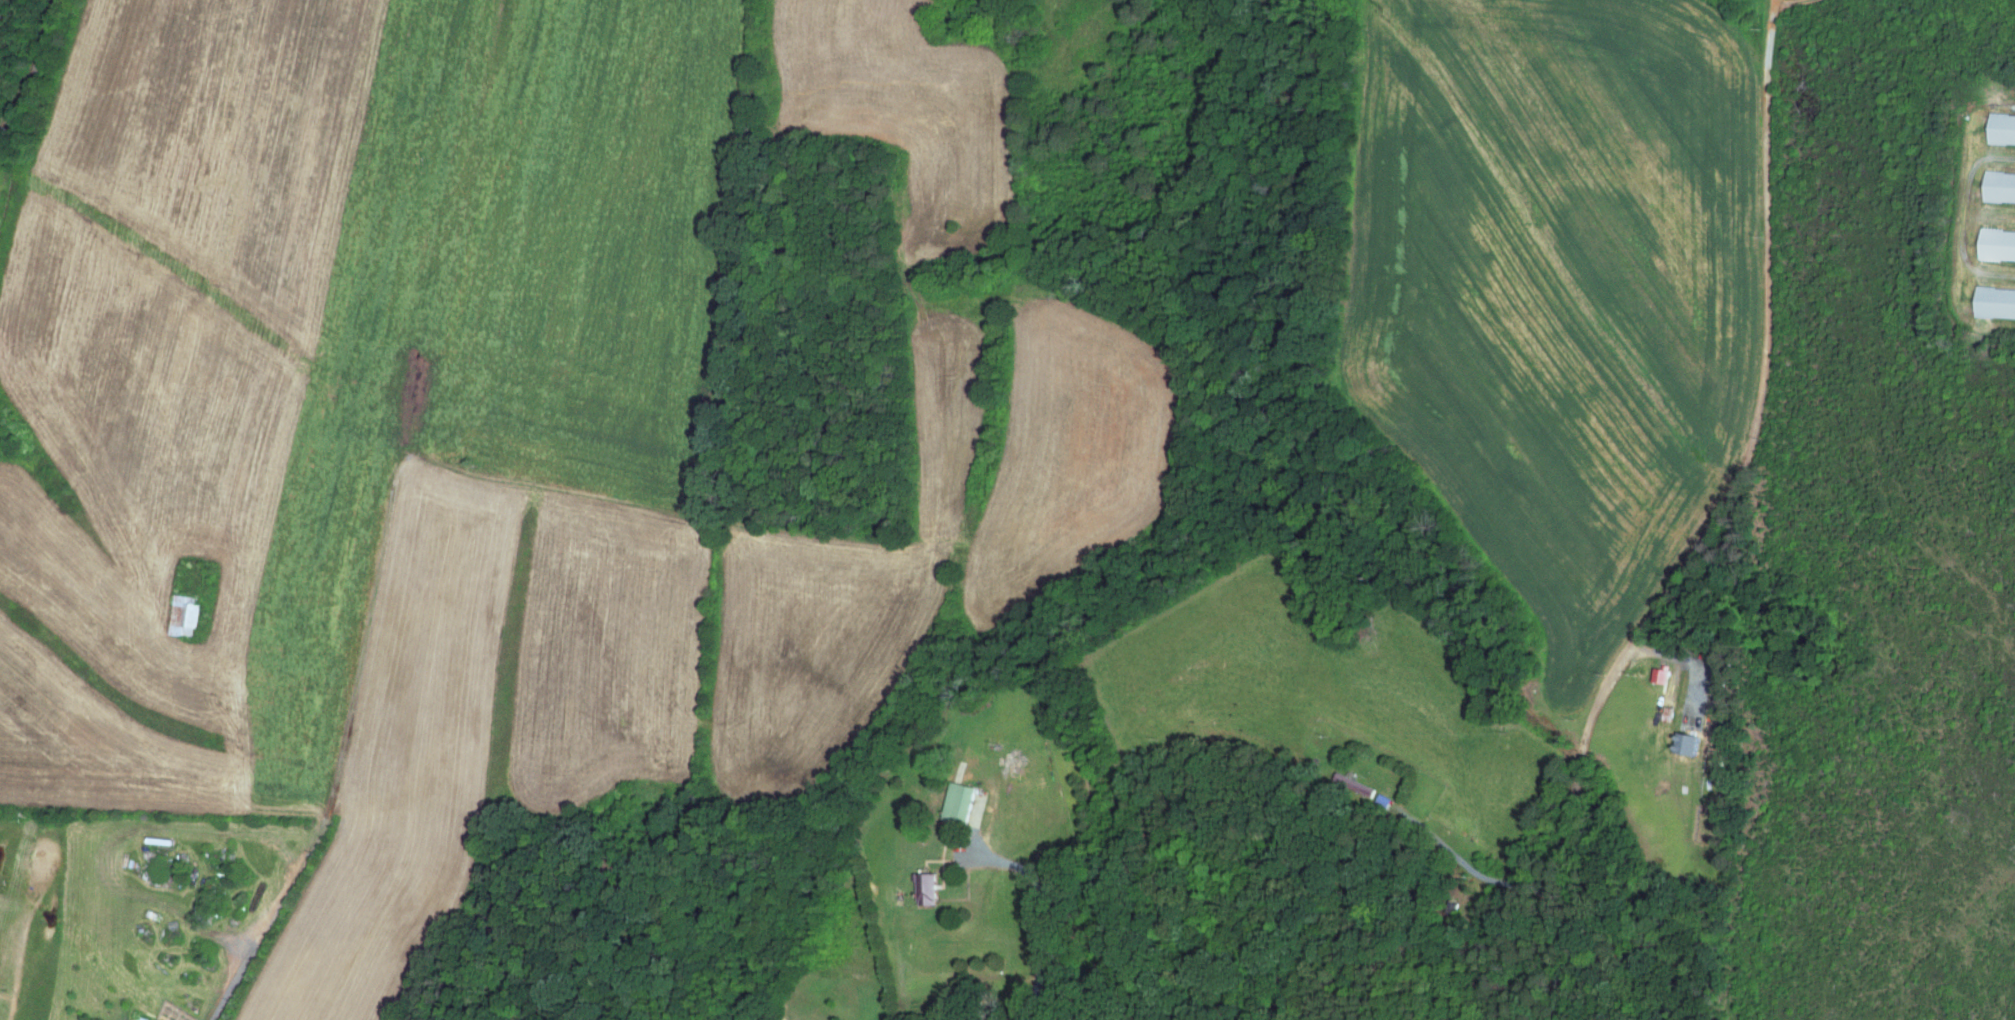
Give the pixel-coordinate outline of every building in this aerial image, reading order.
[(1984,114),(1983,143),(2014,145),(2014,116),(1984,114)] [(1981,171),(1979,202),(2014,204),(2014,173),(1981,171)] [(1977,230),(1975,260),(2014,262),(2014,232),(1977,230)] [(1973,287),(1971,317),(2014,320),(2014,289),(1973,287)] [(191,636),(192,628),(196,628),(198,596),(170,594),(168,635),(191,636)] [(1666,670),(1651,667),(1649,682),(1664,684),(1666,670)] [(1369,801),(1375,786),(1333,771),(1328,787),(1369,801)] [(937,818),(962,826),(974,788),(949,780),(937,818)] [(914,905),(934,904),(933,873),(913,874),(914,905)]
